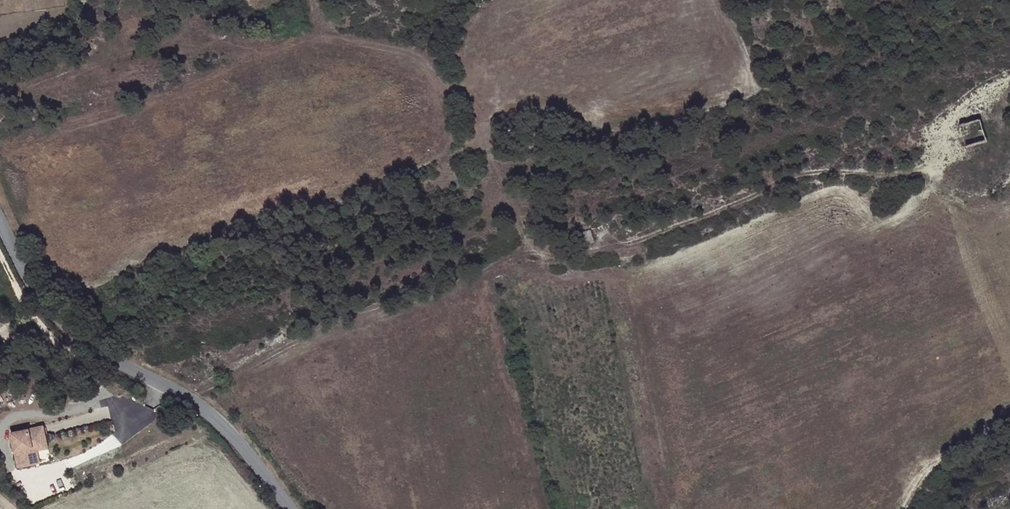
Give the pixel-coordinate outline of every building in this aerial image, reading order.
[(592,228),(577,231),(580,244),(594,240),(592,228)] [(12,430),(18,466),(37,463),(34,445),(48,443),(45,425),(12,430)] [(34,445),(37,463),(40,462),(38,449),(49,447),(48,443),(34,445)]
